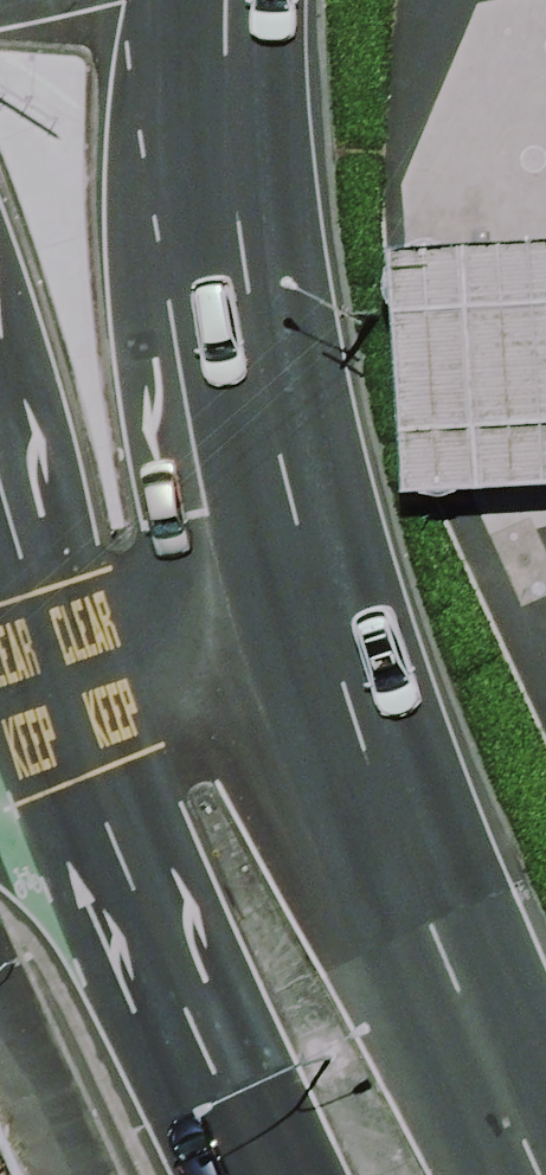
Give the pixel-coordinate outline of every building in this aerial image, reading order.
[(395,246),(405,489),(545,481),(545,238),(395,246)]
